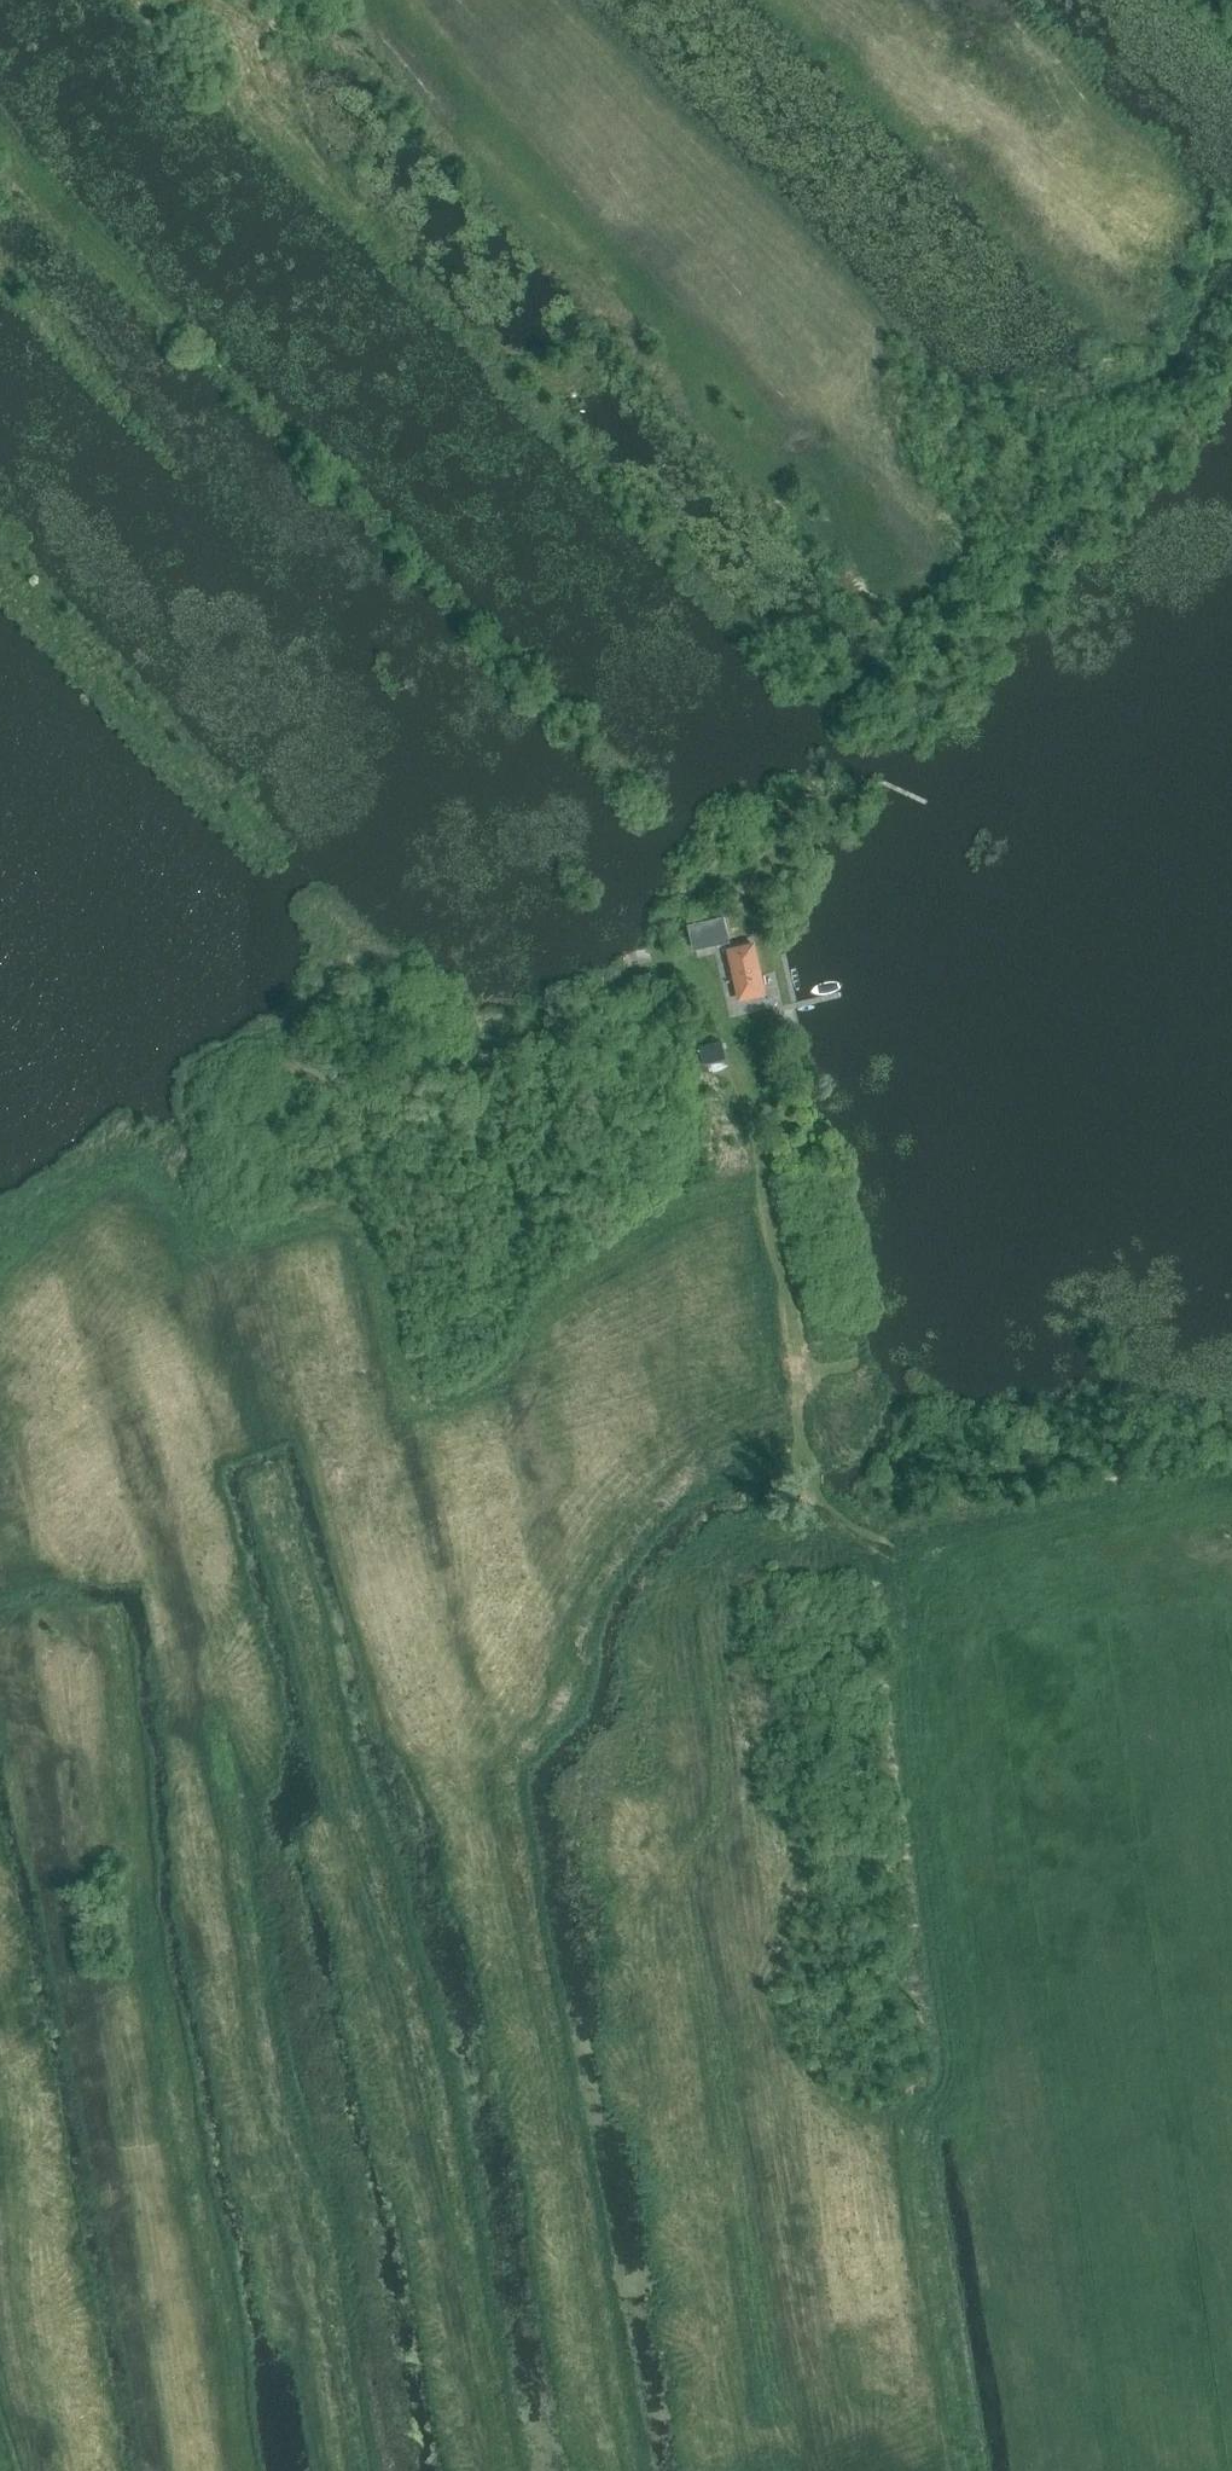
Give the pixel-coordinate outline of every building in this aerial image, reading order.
[(694,950),(729,942),(724,918),(689,926),(694,950)] [(737,997),(758,993),(765,992),(756,945),(728,950),(737,997)] [(713,1042),(698,1046),(703,1065),(725,1060),(726,1060),(722,1040),(713,1042)]
